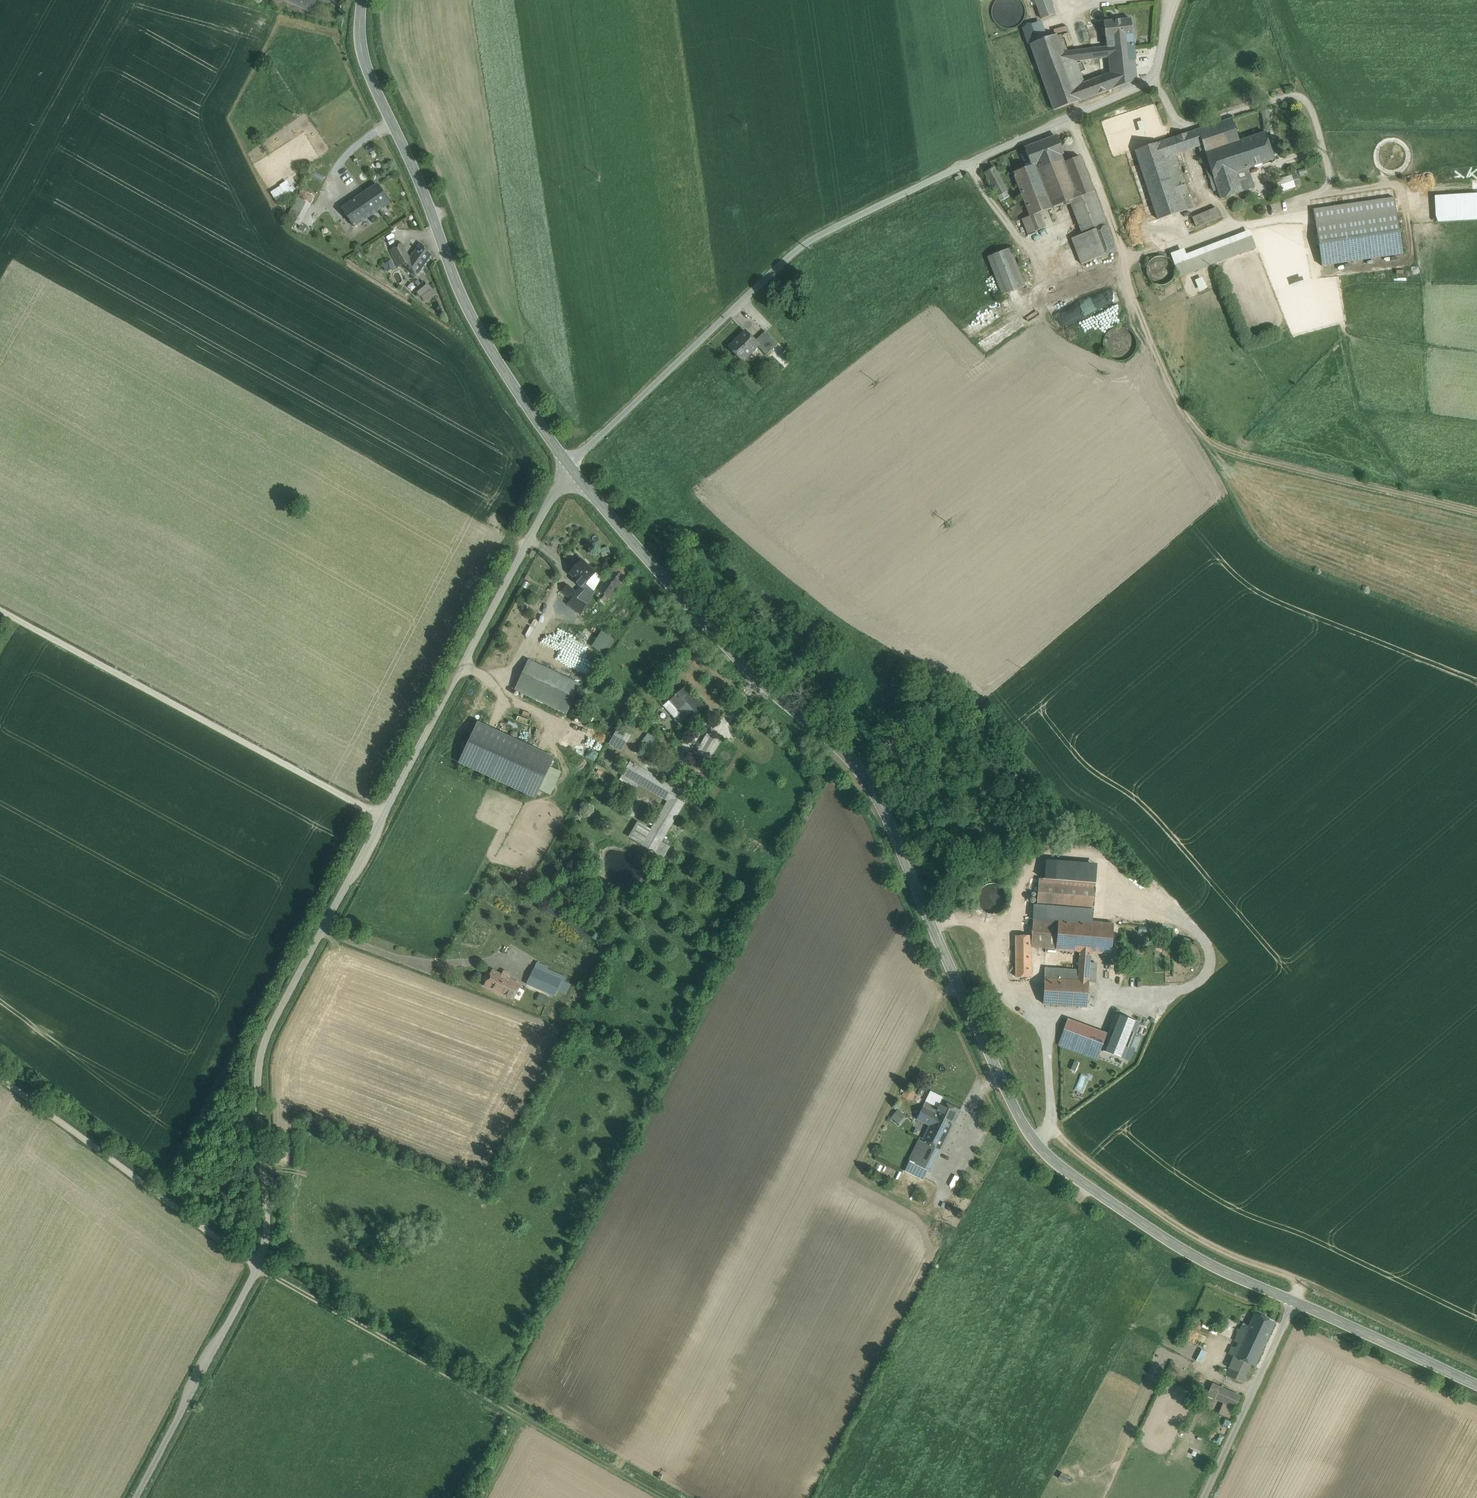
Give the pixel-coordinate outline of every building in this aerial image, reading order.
[(312,11),(317,0),(288,0),(312,11)] [(339,9),(343,0),(320,0),(339,9)] [(1025,12),(1024,5),(1020,0),(997,0),(996,0),(993,6),(992,12),(993,19),(997,24),(1002,28),(1009,29),(1015,27),(1020,24),(1024,18),(1025,12)] [(1050,0),(1035,0),(1039,10),(1052,6),(1050,0)] [(1052,6),(1039,10),(1042,19),(1055,14),(1052,6)] [(1131,19),(1104,21),(1106,39),(1107,39),(1108,47),(1133,44),(1132,36),(1133,36),(1131,24),(1134,24),(1134,20),(1131,21),(1131,19)] [(1040,24),(1025,30),(1027,36),(1042,31),(1040,24)] [(1042,31),(1027,36),(1030,44),(1045,38),(1042,31)] [(1068,51),(1063,52),(1060,43),(1057,36),(1056,34),(1045,38),(1030,44),(1054,110),(1137,79),(1133,44),(1108,47),(1068,51)] [(1270,110),(1262,111),(1264,122),(1271,121),(1270,110)] [(1232,118),(1177,136),(1182,151),(1190,147),(1197,145),(1195,140),(1201,138),(1202,143),(1218,190),(1221,199),(1242,191),(1236,172),(1247,168),(1248,167),(1239,138),(1232,118)] [(1265,132),(1242,140),(1241,138),(1239,138),(1248,167),(1274,159),(1265,132)] [(1056,136),(1026,148),(1032,165),(1032,166),(1062,154),(1063,154),(1056,136)] [(1177,136),(1171,138),(1176,153),(1182,151),(1177,136)] [(1171,138),(1135,150),(1158,219),(1160,219),(1171,215),(1183,211),(1178,196),(1175,188),(1165,157),(1174,154),(1176,153),(1171,138)] [(1218,190),(1202,143),(1199,144),(1214,191),(1218,190)] [(1062,154),(1032,166),(1032,165),(1013,172),(1030,216),(1022,219),(1028,234),(1045,227),(1039,213),(1070,201),(1094,191),(1080,156),(1064,162),(1062,154)] [(1184,184),(1174,154),(1165,157),(1175,188),(1184,184)] [(1007,191),(994,167),(984,172),(998,196),(1007,191)] [(1247,168),(1236,172),(1242,191),(1254,188),(1247,168)] [(325,175),(313,169),(303,189),(315,195),(325,175)] [(1291,175),(1276,180),(1280,192),(1295,187),(1291,175)] [(390,203),(377,184),(361,194),(374,213),(390,203)] [(1184,184),(1175,188),(1178,196),(1187,193),(1184,184)] [(278,201),(288,195),(281,185),(271,191),(278,201)] [(315,195),(303,189),(298,198),(303,200),(311,204),(315,195)] [(1007,191),(998,196),(1000,201),(1010,196),(1007,191)] [(1094,191),(1070,201),(1082,234),(1107,225),(1094,191)] [(1192,208),(1187,193),(1178,196),(1183,211),(1192,208)] [(1436,194),(1437,221),(1476,219),(1476,193),(1436,194)] [(361,194),(342,208),(354,226),(374,213),(361,194)] [(1405,253),(1397,196),(1316,208),(1322,244),(1319,245),(1322,265),(1405,253)] [(306,211),(295,205),(288,219),(299,224),(306,211)] [(1171,215),(1160,219),(1166,238),(1187,231),(1221,216),(1217,206),(1192,217),(1173,224),(1171,215)] [(1082,234),(1071,238),(1081,264),(1116,250),(1107,225),(1082,234)] [(1248,230),(1173,259),(1179,276),(1255,247),(1248,230)] [(410,258),(402,243),(390,250),(398,267),(401,265),(410,258)] [(421,243),(410,258),(401,265),(406,269),(416,277),(432,254),(421,243)] [(1010,249),(988,257),(1002,294),(1025,286),(1010,249)] [(1174,276),(1176,270),(1174,265),(1171,260),(1166,257),(1161,256),(1155,257),(1151,260),(1148,265),(1147,270),(1148,276),(1151,281),(1156,284),(1161,285),(1167,284),(1171,280),(1174,276)] [(384,263),(387,271),(396,268),(392,260),(384,263)] [(425,282),(415,289),(419,295),(429,287),(425,282)] [(429,287),(419,295),(423,301),(433,293),(429,287)] [(759,337),(747,326),(729,343),(745,359),(761,344),(764,341),(759,337)] [(761,344),(771,354),(784,341),(769,326),(759,337),(764,341),(761,344)] [(1135,350),(1137,344),(1135,337),(1132,332),(1126,328),(1120,327),(1113,328),(1108,332),(1104,338),(1103,344),(1104,350),(1108,356),(1114,359),(1120,361),(1127,359),(1132,356),(1135,350)] [(595,572),(582,560),(570,573),(578,580),(576,582),(581,587),(582,587),(586,583),(595,572)] [(632,573),(621,561),(610,571),(611,571),(598,590),(605,595),(610,599),(615,593),(617,594),(619,591),(617,589),(622,583),(632,573)] [(581,587),(576,593),(588,602),(594,591),(586,583),(582,587),(581,587)] [(588,602),(576,593),(567,585),(562,591),(574,601),(571,605),(581,614),(588,602)] [(610,599),(605,595),(599,602),(605,606),(610,599)] [(550,651),(589,666),(596,647),(555,631),(552,638),(555,639),(550,651)] [(580,684),(529,660),(516,689),(567,713),(580,684)] [(704,706),(686,686),(670,700),(664,705),(676,719),(675,720),(681,726),(704,706)] [(554,757),(478,721),(459,763),(534,798),(554,757)] [(630,733),(617,727),(611,738),(616,741),(614,745),(621,749),(630,733)] [(647,733),(642,741),(652,747),(657,738),(647,733)] [(707,733),(701,744),(714,752),(720,741),(707,733)] [(701,744),(676,788),(636,764),(636,763),(635,763),(634,764),(630,761),(623,774),(638,783),(668,800),(642,845),(655,852),(714,752),(701,744)] [(638,783),(623,774),(620,779),(629,785),(630,784),(636,787),(638,783)] [(527,882),(531,877),(526,873),(522,878),(527,882)] [(1143,875),(1123,876),(1124,884),(1144,883),(1143,875)] [(1095,883),(1039,879),(1037,906),(1093,910),(1095,883)] [(1008,904),(1009,898),(1007,892),(1004,887),(999,884),(993,883),(987,884),(982,888),(979,893),(977,899),(979,905),(982,910),(987,913),(993,914),(999,913),(1004,909),(1008,904)] [(1090,922),(1059,919),(1036,917),(1034,947),(1046,948),(1045,952),(1078,955),(1078,951),(1080,951),(1080,954),(1079,954),(1079,955),(1080,955),(1079,971),(1045,969),(1045,978),(1089,980),(1090,963),(1091,952),(1090,952),(1093,922),(1090,922)] [(1113,924),(1093,922),(1090,952),(1091,952),(1111,954),(1113,924)] [(1031,935),(1016,935),(1016,977),(1021,977),(1022,977),(1027,977),(1031,976),(1031,935)] [(546,973),(534,968),(527,984),(539,989),(546,973)] [(521,984),(493,969),(484,985),(504,997),(506,994),(514,998),(521,984)] [(562,980),(546,973),(539,989),(555,996),(562,980)] [(1089,980),(1045,978),(1043,1004),(1087,1006),(1087,1003),(1088,995),(1089,982),(1089,980)] [(1139,1023),(1116,1014),(1113,1021),(1102,1049),(1125,1058),(1139,1023)] [(1100,1045),(1065,1031),(1061,1043),(1096,1057),(1100,1045)] [(959,1110),(941,1101),(939,1107),(926,1101),(917,1119),(930,1125),(929,1127),(946,1137),(959,1110)] [(899,1108),(891,1116),(899,1123),(906,1115),(899,1108)] [(946,1137),(929,1127),(922,1140),(941,1149),(946,1137)] [(933,1165),(941,1149),(922,1140),(920,1139),(916,1148),(922,1150),(918,1157),(933,1165)] [(922,1150),(916,1148),(910,1160),(915,1163),(918,1157),(922,1150)] [(933,1165),(918,1157),(915,1163),(928,1169),(930,1170),(933,1165)] [(915,1163),(910,1160),(905,1170),(923,1179),(928,1169),(915,1163)] [(886,1177),(893,1178),(895,1170),(885,1168),(885,1171),(887,1172),(886,1177)] [(1275,1323),(1255,1313),(1250,1323),(1248,1322),(1247,1325),(1249,1326),(1247,1329),(1267,1339),(1275,1323)] [(1233,1336),(1237,1326),(1229,1322),(1224,1333),(1233,1336)] [(1243,1323),(1228,1354),(1235,1357),(1227,1375),(1242,1382),(1250,1364),(1254,1366),(1267,1339),(1247,1329),(1249,1326),(1247,1325),(1243,1323)] [(1214,1385),(1209,1396),(1215,1399),(1220,1388),(1214,1385)] [(1239,1397),(1220,1388),(1215,1399),(1234,1407),(1239,1397)] [(1069,1483),(1072,1478),(1062,1472),(1059,1477),(1069,1483)]
